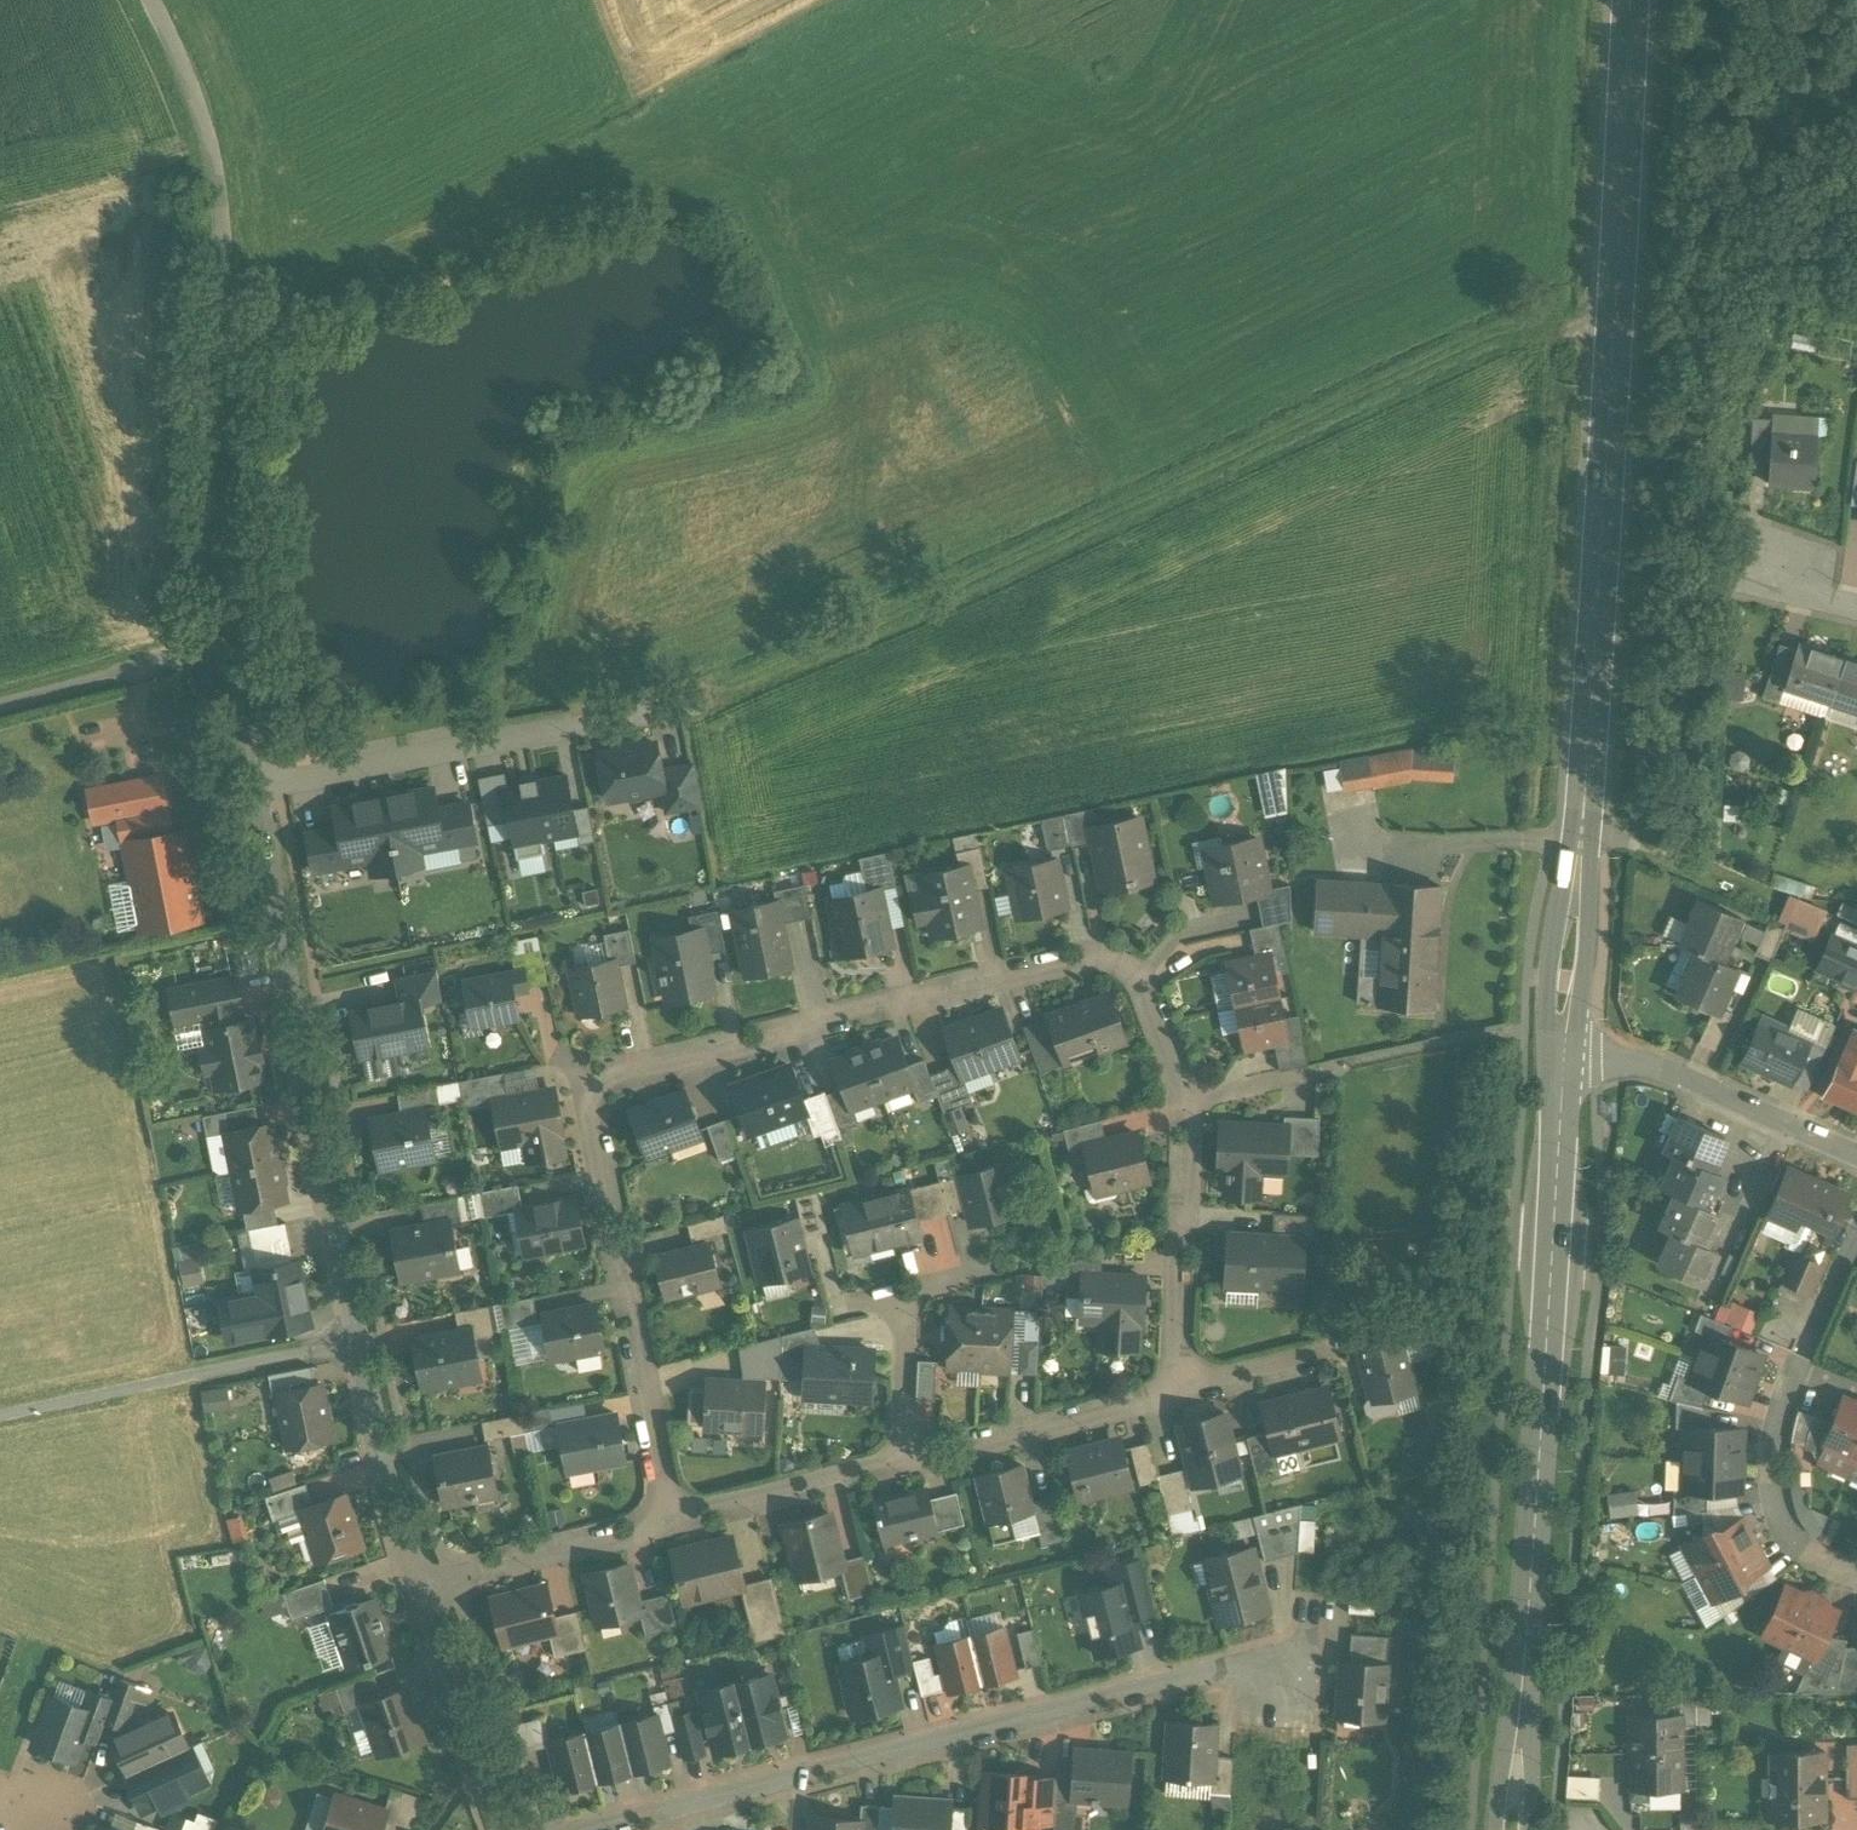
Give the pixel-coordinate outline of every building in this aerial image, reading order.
[(1773,420),(1753,418),(1751,448),(1771,449),(1772,434),(1773,420)] [(1817,437),(1772,434),(1771,449),(1768,484),(1794,485),(1794,478),(1813,479),(1812,487),(1814,487),(1817,437)] [(1844,659),(1798,644),(1788,676),(1785,688),(1830,702),(1844,659)] [(1844,659),(1830,702),(1856,711),(1856,663),(1844,659)] [(1788,676),(1772,670),(1762,698),(1779,704),(1785,688),(1788,676)] [(637,744),(623,747),(621,750),(599,754),(608,800),(625,797),(629,800),(643,797),(646,793),(663,789),(664,789),(662,779),(656,743),(639,746),(637,744)] [(1412,752),(1341,764),(1345,788),(1412,777),(1421,777),(1423,753),(1412,752)] [(1423,753),(1421,777),(1453,779),(1454,755),(1423,753)] [(692,764),(667,769),(668,777),(662,779),(664,789),(663,789),(666,811),(700,805),(692,764)] [(1269,816),(1287,811),(1285,768),(1260,773),(1269,816)] [(505,806),(502,788),(508,787),(506,772),(478,778),(484,809),(505,806)] [(508,787),(502,788),(505,806),(509,821),(516,859),(544,854),(541,840),(577,833),(579,833),(574,809),(567,775),(537,781),(536,778),(519,781),(520,784),(508,787)] [(161,776),(88,790),(95,823),(119,818),(124,842),(172,832),(161,776)] [(339,828),(346,865),(369,861),(372,874),(422,864),(419,851),(443,847),(437,809),(432,788),(335,806),(339,828)] [(468,803),(437,809),(443,847),(458,844),(474,841),(475,840),(468,803)] [(509,821),(505,806),(484,809),(487,825),(509,821)] [(589,806),(574,809),(579,833),(577,833),(579,845),(596,841),(589,806)] [(1093,809),(1065,815),(1071,846),(1072,848),(1092,844),(1089,828),(1097,827),(1093,809)] [(1065,815),(1041,820),(1048,851),(1071,846),(1065,815)] [(1097,827),(1089,828),(1092,844),(1092,845),(1095,844),(1103,885),(1126,880),(1127,885),(1135,884),(1134,879),(1148,876),(1149,883),(1152,883),(1138,818),(1097,827)] [(346,865),(339,828),(307,834),(314,871),(346,865)] [(172,832),(124,842),(131,881),(110,885),(119,931),(140,927),(142,932),(202,921),(184,830),(172,832)] [(1258,839),(1221,846),(1224,862),(1208,866),(1216,902),(1269,891),(1258,839)] [(477,857),(474,841),(458,844),(461,860),(477,857)] [(980,848),(956,853),(959,868),(966,866),(972,891),(988,887),(980,848)] [(888,853),(859,859),(862,872),(866,892),(879,889),(880,891),(896,888),(888,853)] [(1057,859),(1007,870),(1017,919),(1067,908),(1057,859)] [(964,892),(972,891),(966,866),(959,868),(921,876),(925,894),(912,897),(918,922),(930,920),(933,936),(956,931),(956,928),(972,925),(972,928),(979,927),(979,924),(974,925),(970,904),(967,905),(964,892)] [(862,872),(846,875),(844,880),(847,896),(866,892),(862,872)] [(1812,895),(1815,885),(1776,873),(1773,884),(1812,895)] [(1387,884),(1319,881),(1316,932),(1363,935),(1368,935),(1367,948),(1383,949),(1387,884)] [(1441,886),(1388,883),(1387,884),(1383,949),(1379,1004),(1433,1008),(1441,886)] [(804,885),(774,892),(776,902),(778,902),(782,924),(811,918),(804,885)] [(1275,895),(1257,899),(1263,926),(1278,923),(1291,921),(1290,885),(1274,888),(1275,895)] [(847,896),(830,900),(842,957),(891,946),(880,891),(879,889),(866,892),(847,896)] [(1741,919),(1700,901),(1680,946),(1696,953),(1697,952),(1722,963),(1732,939),(1731,938),(1739,920),(1740,920),(1741,919)] [(776,902),(732,911),(746,977),(791,967),(782,924),(778,902),(776,902)] [(717,911),(689,917),(692,931),(703,929),(708,954),(726,951),(717,911)] [(1769,921),(1755,954),(1771,961),(1785,928),(1769,921)] [(1263,926),(1250,929),(1256,958),(1270,955),(1270,956),(1284,953),(1278,923),(1263,926)] [(692,931),(655,939),(662,974),(660,974),(662,982),(664,981),(667,999),(712,990),(705,955),(708,954),(703,929),(692,931)] [(629,930),(604,935),(609,961),(616,960),(617,967),(636,963),(629,930)] [(1383,949),(1367,948),(1368,935),(1363,935),(1358,1003),(1379,1004),(1383,949)] [(1831,936),(1817,969),(1838,978),(1840,984),(1851,989),(1856,987),(1856,947),(1831,936)] [(515,973),(464,982),(470,1012),(478,1011),(481,1025),(517,1018),(512,992),(548,985),(541,950),(511,955),(515,973)] [(1722,963),(1697,952),(1696,953),(1688,971),(1677,996),(1713,1012),(1718,1014),(1720,1008),(1738,969),(1722,963)] [(1256,958),(1227,964),(1236,1006),(1279,997),(1270,956),(1270,955),(1256,958)] [(609,961),(569,970),(580,1017),(626,1007),(617,967),(616,960),(609,961)] [(437,970),(394,980),(399,1003),(420,999),(421,1003),(442,999),(437,970)] [(237,979),(171,992),(172,1001),(170,1004),(172,1011),(175,1013),(177,1022),(203,1017),(243,1009),(237,979)] [(1109,994),(1094,999),(1093,998),(1081,1003),(1081,1004),(1047,1016),(1048,1018),(1064,1064),(1068,1063),(1068,1061),(1066,1061),(1063,1053),(1095,1042),(1098,1052),(1126,1042),(1121,1028),(1122,1027),(1118,1014),(1117,1014),(1109,994)] [(1279,997),(1236,1006),(1245,1049),(1274,1043),(1288,1040),(1288,1038),(1279,997)] [(399,1003),(351,1012),(360,1059),(429,1046),(421,1003),(420,999),(399,1003)] [(1713,1012),(1699,1043),(1715,1050),(1732,1013),(1720,1008),(1718,1014),(1713,1012)] [(243,1009),(203,1017),(210,1049),(202,1051),(206,1072),(214,1070),(218,1089),(263,1080),(259,1061),(264,1060),(260,1039),(255,1040),(251,1020),(246,1021),(243,1009)] [(1002,1012),(945,1032),(956,1065),(961,1076),(963,1076),(1018,1056),(1002,1012)] [(1048,1018),(1023,1027),(1040,1073),(1064,1064),(1048,1018)] [(1788,1034),(1761,1022),(1743,1061),(1791,1083),(1809,1044),(1811,1039),(1790,1030),(1788,1034)] [(1854,1028),(1841,1057),(1840,1057),(1822,1097),(1856,1112),(1856,1029),(1854,1028)] [(1302,1035),(1288,1038),(1288,1040),(1274,1043),(1280,1071),(1308,1065),(1302,1035)] [(897,1039),(865,1050),(882,1098),(913,1087),(914,1087),(906,1066),(897,1039)] [(1809,1044),(1791,1083),(1806,1090),(1824,1050),(1809,1044)] [(865,1050),(834,1061),(844,1088),(851,1109),(852,1109),(882,1098),(865,1050)] [(924,1059),(906,1066),(914,1087),(913,1087),(918,1103),(937,1096),(929,1074),(924,1059)] [(956,1065),(929,1074),(937,1096),(943,1113),(972,1102),(963,1076),(961,1076),(956,1065)] [(790,1066),(735,1086),(751,1133),(806,1113),(790,1066)] [(504,1074),(458,1082),(463,1107),(488,1103),(487,1096),(508,1092),(504,1074)] [(437,1086),(398,1094),(402,1115),(425,1111),(425,1112),(441,1109),(437,1086)] [(844,1088),(826,1095),(838,1128),(839,1131),(858,1125),(852,1109),(851,1109),(844,1088)] [(553,1090),(517,1097),(516,1096),(495,1100),(504,1146),(537,1140),(540,1159),(565,1154),(562,1135),(561,1135),(553,1090)] [(826,1095),(825,1092),(808,1098),(821,1134),(838,1128),(826,1095)] [(683,1096),(664,1103),(663,1101),(631,1113),(646,1156),(671,1147),(671,1149),(676,1147),(675,1144),(698,1136),(698,1137),(701,1137),(685,1093),(683,1094),(683,1096)] [(1675,1104),(1670,1115),(1681,1119),(1677,1117),(1681,1108),(1685,1110),(1686,1109),(1675,1104)] [(255,1106),(225,1112),(229,1132),(259,1126),(255,1106)] [(402,1115),(372,1121),(381,1168),(434,1158),(425,1112),(425,1111),(402,1115)] [(226,1133),(229,1132),(225,1112),(203,1116),(206,1137),(226,1133)] [(1319,1119),(1284,1117),(1284,1127),(1286,1127),(1285,1151),(1318,1152),(1318,1156),(1319,1156),(1319,1119)] [(1725,1138),(1681,1119),(1667,1152),(1678,1157),(1711,1171),(1725,1138)] [(737,1155),(725,1120),(707,1126),(720,1161),(737,1155)] [(1101,1120),(1063,1130),(1069,1152),(1085,1148),(1106,1142),(1106,1141),(1101,1120)] [(229,1132),(226,1133),(234,1172),(279,1163),(271,1124),(259,1126),(229,1132)] [(1284,1127),(1222,1124),(1220,1171),(1226,1171),(1225,1195),(1258,1197),(1258,1195),(1251,1195),(1253,1173),(1277,1174),(1278,1150),(1285,1151),(1286,1127),(1284,1127)] [(213,1176),(234,1172),(226,1133),(206,1137),(213,1176)] [(1137,1134),(1106,1141),(1106,1142),(1085,1148),(1095,1187),(1114,1182),(1116,1189),(1149,1181),(1137,1134)] [(1711,1171),(1678,1157),(1664,1189),(1676,1194),(1708,1208),(1722,1176),(1711,1171)] [(279,1163),(234,1172),(241,1210),(274,1204),(286,1201),(279,1163)] [(1014,1214),(1002,1165),(960,1176),(968,1209),(972,1224),(1014,1214)] [(1819,1182),(1788,1169),(1768,1215),(1792,1226),(1796,1227),(1799,1219),(1813,1225),(1800,1255),(1797,1263),(1820,1274),(1829,1254),(1824,1252),(1849,1195),(1829,1187),(1828,1187),(1827,1188),(1819,1185),(1820,1184),(1819,1182)] [(960,1176),(939,1181),(939,1182),(947,1214),(968,1209),(960,1176)] [(939,1182),(909,1190),(917,1222),(947,1214),(939,1182)] [(1095,1187),(1085,1190),(1087,1196),(1089,1201),(1094,1202),(1115,1198),(1117,1193),(1116,1189),(1114,1182),(1095,1187)] [(518,1186),(479,1193),(484,1218),(518,1211),(518,1210),(522,1209),(518,1186)] [(909,1189),(842,1206),(854,1254),(921,1238),(917,1222),(909,1190),(909,1189)] [(817,1192),(795,1197),(801,1219),(796,1222),(800,1239),(827,1232),(817,1192)] [(1708,1208),(1676,1194),(1662,1227),(1674,1233),(1660,1265),(1703,1284),(1717,1252),(1705,1246),(1720,1213),(1708,1208)] [(458,1197),(421,1204),(425,1226),(449,1221),(450,1223),(452,1223),(462,1221),(458,1197)] [(522,1209),(518,1210),(518,1211),(526,1255),(583,1244),(574,1199),(522,1209)] [(274,1204),(244,1210),(247,1230),(250,1229),(278,1224),(274,1204)] [(1317,1215),(1273,1213),(1272,1237),(1302,1238),(1302,1239),(1317,1240),(1317,1215)] [(723,1216),(688,1225),(692,1241),(727,1232),(723,1216)] [(795,1219),(749,1231),(762,1282),(764,1282),(763,1278),(782,1273),(783,1277),(808,1271),(800,1239),(796,1222),(795,1219)] [(1799,1219),(1796,1227),(1792,1226),(1783,1245),(1794,1250),(1793,1253),(1800,1255),(1813,1225),(1799,1219)] [(425,1226),(393,1232),(402,1280),(454,1270),(450,1249),(457,1248),(452,1223),(450,1223),(449,1221),(425,1226)] [(278,1224),(250,1229),(258,1269),(294,1262),(286,1222),(278,1224)] [(1272,1237),(1229,1234),(1227,1285),(1227,1286),(1270,1288),(1269,1305),(1299,1306),(1302,1239),(1302,1238),(1272,1237)] [(709,1243),(656,1257),(666,1298),(719,1284),(709,1243)] [(1820,1274),(1797,1263),(1800,1255),(1793,1253),(1781,1281),(1811,1294),(1820,1274)] [(1102,1254),(1067,1263),(1067,1282),(1083,1282),(1084,1274),(1101,1275),(1102,1254)] [(183,1263),(187,1282),(202,1279),(197,1260),(183,1263)] [(258,1269),(256,1270),(260,1290),(257,1294),(260,1312),(264,1315),(265,1318),(305,1310),(308,1309),(298,1261),(294,1262),(258,1269)] [(1101,1275),(1084,1274),(1083,1282),(1081,1321),(1100,1322),(1099,1347),(1137,1349),(1139,1324),(1141,1324),(1143,1277),(1101,1275)] [(1270,1288),(1227,1286),(1226,1302),(1269,1305),(1270,1288)] [(257,1294),(225,1300),(233,1340),(309,1325),(309,1324),(305,1310),(265,1318),(264,1315),(260,1312),(257,1294)] [(534,1297),(501,1303),(506,1330),(508,1329),(538,1323),(538,1319),(534,1297)] [(1723,1323),(1732,1327),(1749,1334),(1756,1313),(1732,1303),(1723,1323)] [(594,1304),(543,1314),(544,1317),(552,1358),(552,1359),(576,1355),(599,1350),(603,1349),(594,1304)] [(488,1306),(456,1312),(459,1331),(471,1329),(473,1338),(493,1334),(488,1306)] [(981,1309),(949,1307),(946,1369),(978,1371),(981,1309)] [(1013,1310),(981,1309),(978,1371),(1010,1372),(1013,1310)] [(1431,1311),(1397,1320),(1400,1334),(1402,1334),(1404,1342),(1429,1336),(1431,1311)] [(1723,1323),(1701,1314),(1695,1331),(1705,1335),(1706,1333),(1727,1341),(1732,1327),(1723,1323)] [(538,1323),(508,1329),(515,1365),(552,1358),(544,1317),(538,1319),(538,1323)] [(838,1349),(820,1348),(815,1327),(782,1336),(780,1370),(780,1379),(805,1380),(805,1390),(840,1392),(839,1399),(870,1400),(873,1350),(851,1349),(851,1351),(838,1351),(838,1349)] [(459,1331),(414,1340),(423,1388),(480,1377),(473,1338),(471,1329),(459,1331)] [(1727,1341),(1706,1333),(1705,1335),(1697,1357),(1756,1379),(1765,1356),(1750,1350),(1727,1341)] [(1400,1334),(1356,1345),(1371,1403),(1416,1392),(1404,1342),(1402,1334),(1400,1334)] [(782,1336),(740,1346),(745,1368),(780,1370),(782,1336)] [(1038,1342),(1020,1341),(1018,1373),(1036,1373),(1038,1342)] [(599,1350),(576,1355),(579,1371),(602,1367),(599,1350)] [(1756,1379),(1697,1357),(1689,1380),(1689,1381),(1710,1389),(1732,1397),(1748,1402),(1756,1379)] [(936,1361),(917,1360),(915,1399),(934,1400),(936,1361)] [(312,1366),(269,1375),(273,1395),(277,1394),(277,1393),(315,1385),(312,1366)] [(1710,1389),(1689,1381),(1689,1380),(1678,1376),(1669,1400),(1677,1402),(1703,1407),(1710,1389)] [(726,1382),(707,1381),(706,1389),(689,1388),(687,1424),(704,1425),(704,1427),(762,1430),(765,1384),(743,1383),(743,1380),(726,1380),(726,1382)] [(315,1385),(277,1393),(277,1394),(288,1447),(333,1438),(322,1384),(315,1385)] [(227,1407),(224,1387),(200,1391),(204,1411),(227,1407)] [(1326,1387),(1263,1404),(1269,1431),(1275,1453),(1339,1436),(1326,1387)] [(1844,1396),(1833,1422),(1823,1445),(1826,1446),(1854,1458),(1856,1450),(1856,1401),(1844,1396)] [(1703,1407),(1677,1402),(1676,1428),(1685,1429),(1685,1428),(1710,1428),(1711,1409),(1703,1407)] [(550,1409),(521,1414),(525,1432),(553,1426),(550,1409)] [(1225,1413),(1178,1425),(1193,1486),(1240,1474),(1225,1413)] [(521,1414),(482,1422),(486,1440),(525,1432),(521,1414)] [(625,1462),(616,1414),(559,1424),(568,1472),(625,1462)] [(1833,1422),(1815,1415),(1808,1434),(1806,1448),(1822,1455),(1826,1446),(1823,1445),(1833,1422)] [(1710,1428),(1685,1428),(1685,1429),(1684,1459),(1742,1461),(1743,1430),(1735,1429),(1710,1428)] [(1269,1431),(1246,1437),(1257,1482),(1281,1476),(1275,1453),(1269,1431)] [(1103,1441),(1097,1443),(1096,1443),(1095,1445),(1094,1447),(1068,1453),(1077,1490),(1091,1486),(1093,1494),(1131,1485),(1121,1445),(1109,1448),(1108,1444),(1106,1443),(1103,1441)] [(1150,1442),(1130,1447),(1141,1485),(1158,1480),(1159,1480),(1158,1475),(1150,1442)] [(487,1448),(437,1458),(445,1503),(473,1498),(473,1499),(478,1498),(478,1497),(496,1493),(487,1448)] [(1742,1461),(1684,1459),(1683,1490),(1683,1491),(1708,1491),(1733,1492),(1742,1491),(1742,1461)] [(1022,1465),(976,1477),(988,1524),(1011,1518),(1034,1512),(1022,1465)] [(1158,1475),(1159,1480),(1158,1480),(1167,1515),(1192,1509),(1182,1469),(1158,1475)] [(269,1477),(275,1493),(297,1486),(291,1470),(269,1477)] [(275,1493),(265,1496),(273,1521),(302,1511),(301,1510),(314,1505),(306,1483),(297,1486),(275,1493)] [(927,1489),(873,1502),(884,1544),(938,1531),(930,1499),(927,1489)] [(1708,1491),(1683,1491),(1683,1490),(1674,1489),(1674,1515),(1701,1511),(1708,1510),(1708,1491)] [(1607,1495),(1611,1518),(1633,1514),(1629,1491),(1607,1495)] [(1708,1491),(1708,1510),(1737,1506),(1733,1492),(1708,1491)] [(956,1493),(930,1499),(938,1531),(964,1524),(956,1493)] [(314,1505),(301,1510),(302,1511),(318,1560),(362,1545),(346,1495),(314,1505)] [(1055,1496),(1037,1501),(1045,1530),(1038,1532),(1041,1546),(1066,1540),(1055,1496)] [(1301,1504),(1253,1516),(1257,1531),(1300,1520),(1301,1504)] [(1701,1511),(1704,1526),(1723,1531),(1743,1520),(1737,1506),(1708,1510),(1701,1511)] [(829,1513),(784,1524),(799,1580),(801,1580),(800,1577),(843,1567),(829,1513)] [(241,1515),(227,1519),(233,1543),(247,1539),(241,1515)] [(1011,1518),(988,1524),(993,1545),(1017,1539),(1011,1518)] [(1300,1520),(1257,1531),(1264,1560),(1298,1552),(1300,1520)] [(1723,1531),(1704,1526),(1701,1536),(1684,1545),(1699,1572),(1755,1542),(1743,1520),(1723,1531)] [(730,1539),(673,1553),(685,1601),(742,1586),(730,1539)] [(1755,1542),(1699,1572),(1714,1600),(1731,1591),(1741,1594),(1746,1575),(1767,1564),(1755,1542)] [(1266,1606),(1251,1547),(1211,1558),(1220,1594),(1213,1595),(1219,1618),(1266,1606)] [(864,1555),(846,1560),(849,1572),(842,1574),(849,1599),(874,1593),(864,1555)] [(1108,1583),(1075,1592),(1094,1659),(1141,1645),(1133,1616),(1153,1611),(1138,1556),(1103,1565),(1108,1583)] [(225,1560),(206,1565),(217,1610),(237,1604),(225,1560)] [(629,1564),(586,1575),(598,1625),(640,1614),(642,1614),(639,1601),(629,1564)] [(1714,1600),(1699,1572),(1681,1582),(1705,1626),(1774,1576),(1767,1564),(1746,1575),(1741,1594),(1731,1591),(1714,1600)] [(324,1578),(283,1593),(288,1606),(293,1620),(334,1606),(324,1578)] [(546,1585),(492,1598),(504,1645),(549,1634),(558,1632),(554,1617),(546,1585)] [(774,1585),(742,1593),(754,1642),(786,1634),(774,1585)] [(1805,1594),(1787,1586),(1763,1635),(1784,1645),(1790,1643),(1812,1653),(1810,1658),(1812,1659),(1825,1633),(1837,1610),(1826,1604),(1823,1594),(1816,1590),(1805,1594)] [(283,1593),(265,1599),(270,1613),(288,1606),(283,1593)] [(668,1594),(639,1601),(642,1614),(640,1614),(646,1636),(677,1629),(668,1594)] [(375,1598),(330,1613),(332,1619),(346,1661),(349,1668),(393,1652),(385,1629),(386,1629),(381,1615),(380,1615),(375,1598)] [(1376,1601),(1349,1599),(1348,1613),(1375,1615),(1376,1601)] [(575,1612),(554,1617),(558,1632),(549,1634),(555,1656),(585,1649),(575,1612)] [(332,1619),(310,1626),(319,1654),(325,1656),(329,1660),(333,1666),(346,1661),(332,1619)] [(904,1626),(867,1636),(872,1657),(886,1654),(891,1672),(914,1666),(913,1661),(904,1626)] [(1003,1627),(970,1635),(982,1684),(1016,1676),(1003,1627)] [(1032,1629),(1017,1633),(1026,1668),(1041,1664),(1032,1629)] [(1349,1662),(1387,1664),(1388,1635),(1351,1632),(1349,1662)] [(1825,1633),(1812,1659),(1810,1658),(1803,1674),(1795,1691),(1795,1692),(1836,1692),(1845,1647),(1847,1639),(1832,1637),(1825,1633)] [(970,1635),(937,1644),(949,1692),(982,1684),(970,1635)] [(1812,1653),(1790,1643),(1784,1645),(1776,1660),(1803,1674),(1810,1658),(1812,1653)] [(206,1646),(178,1654),(179,1661),(187,1659),(189,1666),(198,1670),(206,1667),(210,1658),(206,1646)] [(1845,1647),(1836,1692),(1856,1691),(1856,1646),(1845,1647)] [(872,1657),(842,1665),(847,1688),(845,1692),(849,1710),(854,1713),(854,1716),(899,1705),(891,1672),(886,1654),(872,1657)] [(929,1657),(913,1661),(914,1666),(922,1696),(938,1692),(929,1657)] [(1349,1662),(1341,1661),(1337,1716),(1384,1719),(1387,1664),(1349,1662)] [(374,1675),(337,1688),(345,1712),(363,1705),(362,1704),(382,1697),(374,1675)] [(770,1675),(741,1682),(755,1741),(785,1734),(779,1708),(776,1697),(770,1675)] [(122,1678),(116,1692),(134,1699),(146,1703),(151,1689),(122,1678)] [(741,1682),(700,1693),(715,1751),(755,1741),(741,1682)] [(382,1697),(362,1704),(363,1705),(380,1754),(381,1753),(385,1755),(398,1750),(400,1747),(423,1739),(415,1718),(414,1718),(410,1706),(411,1704),(405,1689),(382,1697)] [(113,1700),(89,1691),(82,1708),(90,1711),(82,1735),(98,1741),(106,1720),(113,1700)] [(134,1699),(116,1692),(113,1700),(106,1720),(124,1727),(134,1699)] [(793,1692),(776,1697),(779,1708),(796,1704),(793,1692)] [(1696,1726),(1696,1694),(1668,1694),(1668,1708),(1680,1708),(1681,1715),(1682,1715),(1682,1726),(1696,1726)] [(82,1708),(54,1697),(36,1745),(73,1758),(82,1735),(90,1711),(82,1708)] [(669,1702),(654,1706),(656,1714),(657,1714),(662,1734),(676,1730),(673,1717),(669,1702)] [(696,1711),(673,1717),(676,1730),(683,1757),(707,1751),(696,1711)] [(171,1713),(115,1738),(130,1773),(187,1747),(171,1713)] [(656,1714),(620,1723),(633,1773),(634,1773),(634,1772),(669,1763),(662,1734),(657,1714),(656,1714)] [(1631,1753),(1682,1754),(1682,1726),(1682,1715),(1681,1715),(1630,1715),(1631,1753)] [(544,1717),(511,1725),(521,1753),(550,1746),(549,1742),(550,1741),(544,1717)] [(1215,1724),(1170,1721),(1166,1777),(1186,1778),(1186,1780),(1191,1780),(1191,1778),(1210,1778),(1212,1778),(1214,1756),(1215,1724)] [(620,1723),(585,1732),(598,1782),(598,1781),(632,1773),(633,1773),(620,1723)] [(550,1741),(549,1742),(550,1746),(561,1791),(596,1782),(597,1782),(598,1782),(585,1732),(550,1741)] [(187,1747),(130,1773),(146,1807),(163,1800),(165,1804),(182,1796),(181,1792),(203,1781),(187,1747)] [(1131,1753),(1075,1750),(1073,1774),(1072,1798),(1073,1798),(1092,1799),(1092,1802),(1098,1803),(1099,1800),(1127,1802),(1131,1753)] [(1825,1751),(1779,1751),(1779,1797),(1769,1797),(1769,1820),(1824,1820),(1825,1751)] [(1769,1797),(1779,1797),(1779,1751),(1769,1751),(1769,1797)] [(1682,1754),(1631,1753),(1631,1790),(1682,1790),(1682,1754)] [(1846,1755),(1846,1799),(1856,1799),(1856,1755),(1846,1755)] [(1233,1757),(1214,1756),(1212,1778),(1210,1778),(1209,1792),(1230,1793),(1233,1757)] [(985,1772),(981,1829),(1001,1829),(1001,1826),(1034,1828),(1035,1821),(1038,1777),(1038,1775),(985,1772)] [(1057,1773),(1057,1779),(1054,1822),(1054,1829),(1074,1829),(1075,1814),(1072,1813),(1073,1798),(1072,1798),(1073,1774),(1057,1773)] [(1599,1796),(1600,1774),(1569,1774),(1569,1796),(1599,1796)] [(1057,1779),(1038,1777),(1035,1821),(1054,1822),(1057,1779)] [(422,1797),(392,1787),(384,1810),(386,1811),(383,1819),(412,1828),(422,1797)] [(336,1795),(326,1829),(380,1829),(383,1819),(386,1811),(384,1810),(336,1795)] [(896,1795),(894,1829),(949,1829),(951,1808),(951,1798),(896,1795)] [(861,1804),(860,1820),(862,1820),(862,1829),(879,1829),(880,1806),(861,1804)] [(951,1808),(949,1829),(966,1829),(968,1809),(951,1808)] [(220,1820),(199,1812),(195,1821),(171,1811),(164,1829),(216,1829),(220,1820)] [(117,1812),(110,1829),(111,1829),(143,1829),(145,1823),(117,1812)] [(811,1817),(810,1829),(862,1829),(862,1820),(860,1820),(811,1817)]
